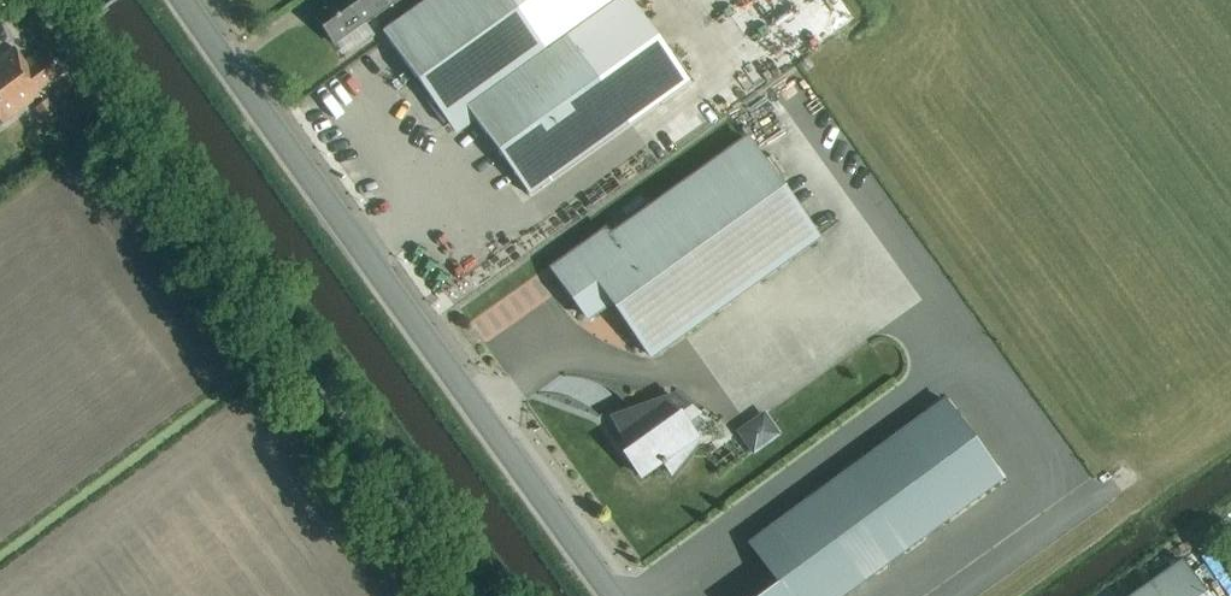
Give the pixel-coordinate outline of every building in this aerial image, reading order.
[(377,15),(396,2),(395,0),(327,0),(309,13),(332,44),(363,22),(365,24),(377,15)] [(631,0),(425,0),(380,32),(414,80),(410,83),(441,125),(465,108),(528,197),(689,83),(631,0)] [(13,48),(0,58),(0,122),(2,125),(31,103),(44,121),(55,112),(46,99),(43,101),(36,92),(62,73),(47,53),(39,59),(35,54),(23,62),(13,48)] [(816,239),(745,139),(608,237),(603,231),(550,269),(586,319),(610,302),(650,358),(816,239)] [(628,452),(624,454),(640,478),(660,463),(662,466),(664,465),(671,475),(697,442),(685,424),(697,416),(679,402),(667,411),(660,401),(612,418),(633,448),(628,451),(628,452)] [(1001,480),(944,401),(748,544),(777,583),(760,595),(842,595),(1001,480)] [(732,428),(748,452),(779,433),(763,408),(732,428)] [(1215,585),(1229,576),(1215,555),(1201,564),(1215,585)] [(1182,561),(1132,595),(1207,595),(1182,561)]
